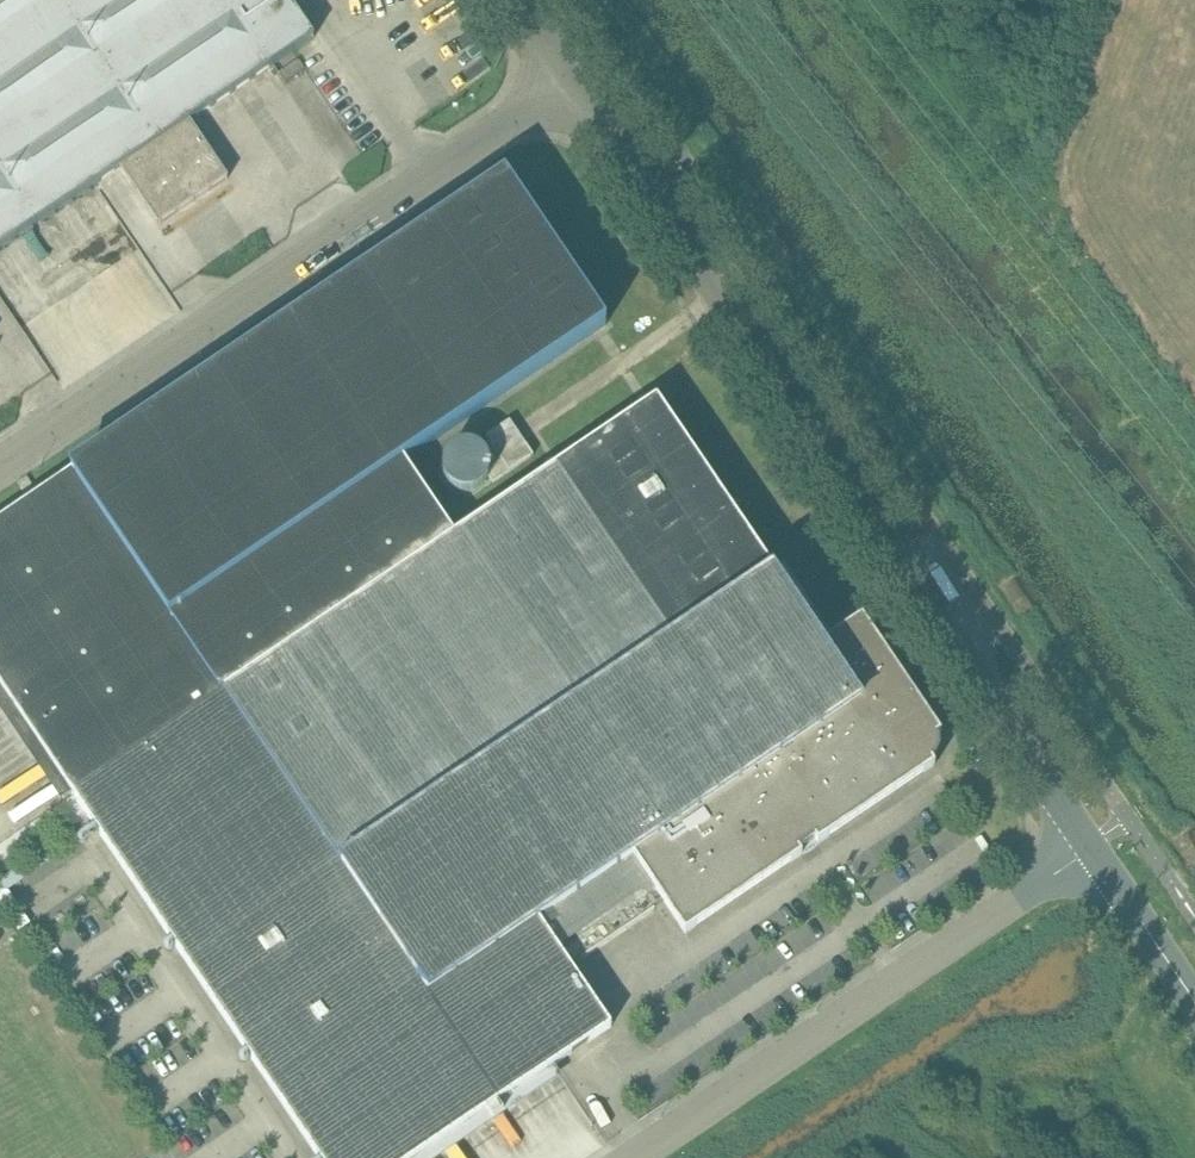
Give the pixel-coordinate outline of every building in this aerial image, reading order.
[(95,185),(120,168),(159,225),(228,178),(190,121),(314,37),(289,0),(0,0),(0,249),(95,185)] [(319,1157),(416,1157),(611,1026),(550,936),(570,923),(589,952),(581,958),(581,959),(655,910),(654,909),(645,915),(625,885),(644,873),(685,933),(801,855),(799,851),(812,842),(815,846),(934,766),(931,762),(936,759),(940,750),(939,740),(936,736),(940,734),(862,618),(823,644),(657,399),(454,535),(404,461),(606,324),(527,206),(526,206),(507,179),(0,522),(0,686),(319,1157)] [(442,466),(442,468),(443,470),(443,472),(443,474),(444,476),(445,478),(446,480),(447,482),(448,483),(450,485),(451,486),(453,488),(455,489),(456,490),(458,490),(460,491),(462,491),(464,492),(466,492),(469,492),(471,491),(473,491),(475,490),(477,489),(478,488),(480,487),(482,486),(483,485),(485,483),(486,481),(487,480),(488,478),(489,476),(493,482),(533,455),(510,420),(485,437),(488,440),(478,447),(476,446),(474,445),(472,445),(470,444),(468,444),(466,444),(464,444),(462,445),(460,445),(458,446),(456,447),(454,448),(452,449),(451,450),(449,451),(448,453),(446,455),(445,456),(444,458),(444,460),(443,462),(443,464),(442,466)] [(20,487),(26,495),(35,489),(29,480),(27,477),(17,483),(20,487)]
